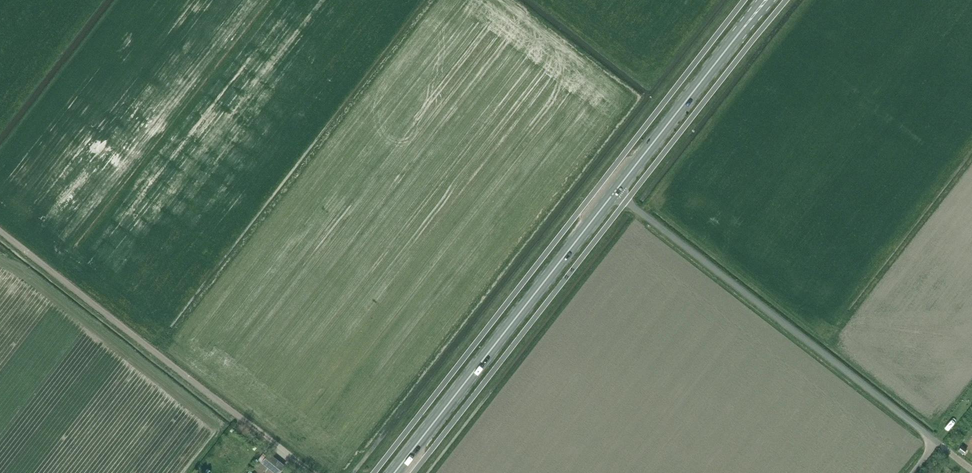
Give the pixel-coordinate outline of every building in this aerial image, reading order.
[(261,463),(273,472),(279,472),(283,468),(267,455),(261,463)]
